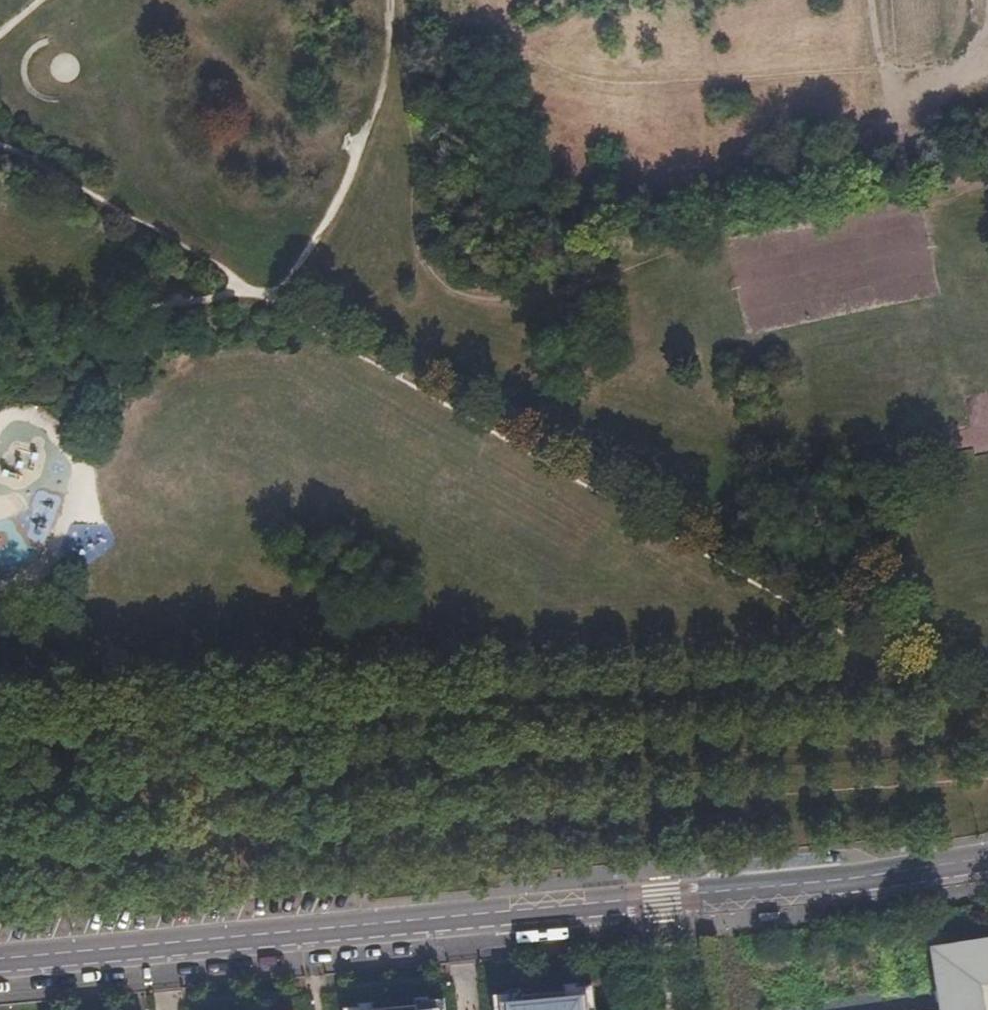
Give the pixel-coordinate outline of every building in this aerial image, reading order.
[(949,1009),(964,1009),(987,1006),(987,951),(942,958),(949,1009)] [(589,996),(574,997),(574,1001),(567,1001),(566,993),(523,997),(524,1005),(517,1006),(517,1003),(502,1004),(502,1009),(590,1009),(589,996)]
